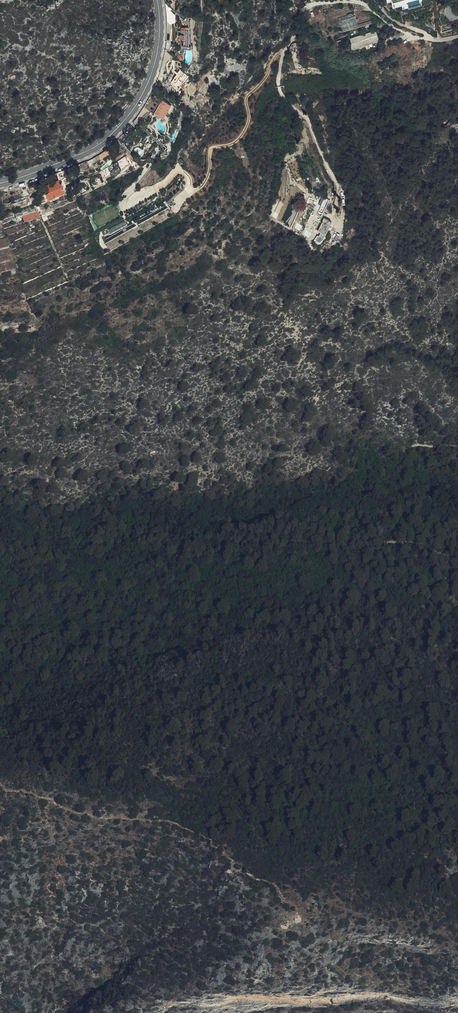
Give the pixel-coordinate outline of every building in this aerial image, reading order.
[(341,21),(342,30),(357,28),(355,19),(341,21)] [(183,49),(186,49),(186,46),(189,46),(189,28),(188,27),(181,27),(181,33),(180,33),(180,35),(180,36),(180,38),(180,39),(179,39),(178,41),(179,46),(183,46),(183,49)] [(354,48),(379,41),(376,31),(351,39),(354,48)] [(188,75),(180,69),(170,84),(179,89),(181,86),(188,75)] [(190,76),(188,75),(181,86),(184,87),(186,84),(185,83),(190,76)] [(156,113),(163,99),(159,97),(151,111),(156,113)] [(168,120),(176,106),(163,99),(156,113),(168,120)] [(178,107),(176,106),(168,120),(171,121),(178,107)] [(103,173),(100,175),(102,178),(105,177),(106,178),(125,170),(125,169),(127,167),(128,168),(132,165),(128,159),(126,161),(125,158),(103,172),(103,173)] [(61,178),(58,173),(57,173),(46,177),(48,183),(61,178)] [(49,201),(69,192),(64,181),(62,181),(61,178),(48,183),(51,189),(45,192),(49,201)] [(323,240),(330,222),(322,219),(320,224),(321,224),(318,231),(320,232),(318,237),(316,236),(312,242),(318,244),(323,240)]
